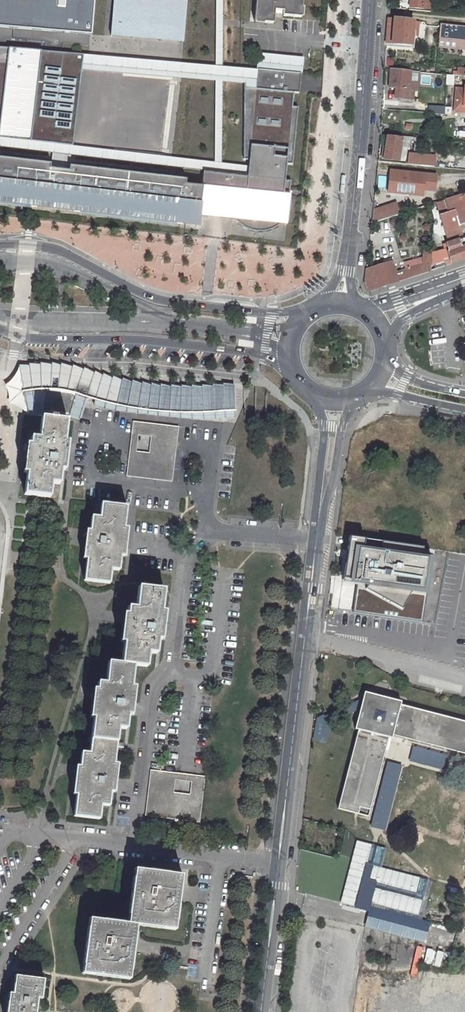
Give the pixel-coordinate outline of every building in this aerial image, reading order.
[(93,34),(95,0),(0,0),(0,26),(93,34)] [(111,36),(183,42),(187,0),(114,0),(111,36)] [(256,21),(275,22),(276,9),(284,10),(284,15),(302,16),(304,0),(257,0),(256,21)] [(431,10),(432,0),(410,0),(410,8),(431,10)] [(420,22),(414,21),(394,19),(392,44),(412,46),(413,29),(419,30),(420,22)] [(441,24),(439,39),(464,42),(464,27),(441,24)] [(438,47),(464,50),(464,42),(439,39),(438,47)] [(17,138),(72,144),(81,60),(81,54),(0,46),(0,136),(17,138)] [(397,67),(398,54),(386,53),(385,67),(397,67)] [(229,206),(230,208),(230,212),(232,214),(234,218),(237,222),(239,224),(241,225),(244,228),(248,230),(250,231),(254,231),(256,232),(261,232),(266,231),(270,230),(273,229),(276,227),(278,226),(279,225),(281,223),(282,222),(285,222),(285,224),(286,224),(291,181),(285,180),(286,164),(292,164),(298,107),(292,107),(293,93),(299,93),(301,73),(257,69),(257,76),(256,85),(244,83),(243,160),(249,160),(248,165),(247,176),(231,174),(229,199),(229,204),(229,206)] [(396,88),(396,98),(410,99),(412,71),(391,69),(390,88),(396,88)] [(457,88),(455,106),(464,107),(464,89),(457,88)] [(435,107),(434,114),(445,115),(445,108),(435,107)] [(403,139),(388,137),(384,160),(399,162),(403,139)] [(418,158),(404,156),(403,165),(417,166),(418,158)] [(0,158),(0,202),(35,206),(36,200),(50,202),(50,207),(61,209),(61,203),(75,205),(75,210),(181,223),(182,217),(186,218),(185,223),(200,225),(201,206),(217,207),(230,208),(229,206),(229,204),(229,199),(231,174),(219,172),(217,172),(203,170),(202,187),(185,184),(186,179),(70,166),(69,170),(60,169),(50,168),(51,163),(0,158)] [(388,194),(406,197),(407,190),(423,192),(425,176),(390,172),(388,194)] [(447,240),(457,236),(455,228),(464,224),(464,194),(437,203),(441,215),(439,216),(447,240)] [(371,224),(400,215),(397,206),(372,214),(371,224)] [(447,244),(448,249),(449,252),(447,252),(451,263),(464,258),(464,239),(447,244)] [(367,292),(431,272),(432,252),(423,251),(422,266),(396,273),(392,261),(393,261),(392,257),(383,260),(384,264),(371,269),(367,268),(365,283),(367,292)] [(29,416),(29,414),(20,371),(36,369),(41,369),(61,370),(78,372),(83,373),(91,376),(102,380),(115,382),(121,385),(144,389),(159,390),(164,391),(181,392),(185,392),(202,392),(210,392),(223,390),(234,390),(234,387),(223,386),(213,386),(213,387),(202,386),(202,388),(192,387),(192,388),(181,387),(181,388),(171,387),(161,385),(161,387),(152,385),(151,386),(143,384),(142,384),(132,381),(132,383),(123,379),(122,381),(113,377),(113,378),(103,374),(103,375),(95,372),(95,373),(84,368),(84,369),(73,366),(72,367),(62,364),(61,365),(52,363),(52,364),(41,363),(41,365),(30,364),(30,365),(20,365),(20,367),(17,370),(11,376),(6,379),(3,380),(2,382),(1,388),(0,392),(0,399),(4,402),(6,404),(10,410),(11,413),(18,412),(21,413),(27,414),(29,416)] [(20,371),(29,414),(36,415),(42,414),(42,411),(41,411),(41,407),(43,407),(45,390),(72,393),(74,395),(75,397),(76,399),(75,401),(78,393),(96,399),(109,403),(121,406),(140,409),(158,411),(173,413),(203,412),(234,411),(234,390),(223,390),(210,392),(202,392),(185,392),(181,392),(164,391),(159,390),(144,389),(121,385),(115,382),(102,380),(91,376),(83,373),(78,372),(61,370),(41,369),(36,369),(20,371)] [(43,407),(42,411),(74,415),(75,401),(76,399),(75,397),(74,395),(72,393),(45,390),(43,407)] [(78,393),(75,401),(74,415),(80,417),(84,405),(93,408),(94,404),(116,409),(116,408),(126,411),(127,410),(181,416),(181,418),(234,415),(234,411),(203,412),(173,413),(158,411),(140,409),(121,406),(109,403),(96,399),(78,393)] [(31,438),(24,494),(50,498),(51,483),(59,484),(62,454),(66,420),(42,417),(39,438),(31,438)] [(133,421),(132,435),(138,435),(151,437),(177,440),(179,427),(133,421)] [(132,435),(130,451),(136,452),(138,435),(132,435)] [(151,437),(149,453),(175,456),(177,440),(151,437)] [(130,451),(127,476),(172,481),(175,456),(149,453),(136,452),(130,451)] [(92,517),(84,580),(110,583),(111,569),(119,570),(122,542),(126,507),(101,504),(100,518),(92,517)] [(344,545),(338,580),(357,584),(370,586),(367,589),(404,609),(412,591),(440,597),(446,559),(344,545)] [(370,586),(357,584),(353,611),(436,624),(440,597),(412,591),(404,609),(367,589),(370,586)] [(128,607),(121,664),(147,667),(149,652),(156,653),(160,624),(164,590),(138,587),(136,608),(128,607)] [(98,682),(91,739),(116,742),(118,728),(126,729),(134,665),(121,664),(109,662),(106,683),(98,682)] [(367,694),(360,722),(357,721),(355,729),(359,730),(339,809),(369,817),(390,733),(464,753),(464,720),(401,704),(402,701),(394,699),(394,702),(367,694)] [(82,752),(74,816),(100,819),(101,805),(109,806),(116,742),(91,739),(90,754),(82,752)] [(441,769),(444,753),(410,747),(407,763),(441,769)] [(383,830),(400,765),(384,761),(367,826),(383,830)] [(151,770),(145,816),(170,819),(173,793),(175,780),(176,773),(151,770)] [(176,773),(175,780),(191,782),(192,775),(176,773)] [(190,794),(186,821),(199,822),(205,776),(192,775),(191,782),(190,794)] [(173,793),(170,819),(186,821),(190,794),(173,793)] [(386,849),(357,841),(341,903),(356,907),(358,900),(370,903),(370,904),(419,916),(429,880),(381,868),(386,849)] [(133,870),(127,924),(135,925),(174,930),(181,876),(133,870)] [(89,919),(81,974),(129,979),(135,925),(127,924),(89,919)] [(415,976),(421,946),(414,945),(409,975),(415,976)] [(15,976),(13,994),(9,994),(7,1011),(35,1011),(37,998),(41,998),(43,980),(15,976)]
